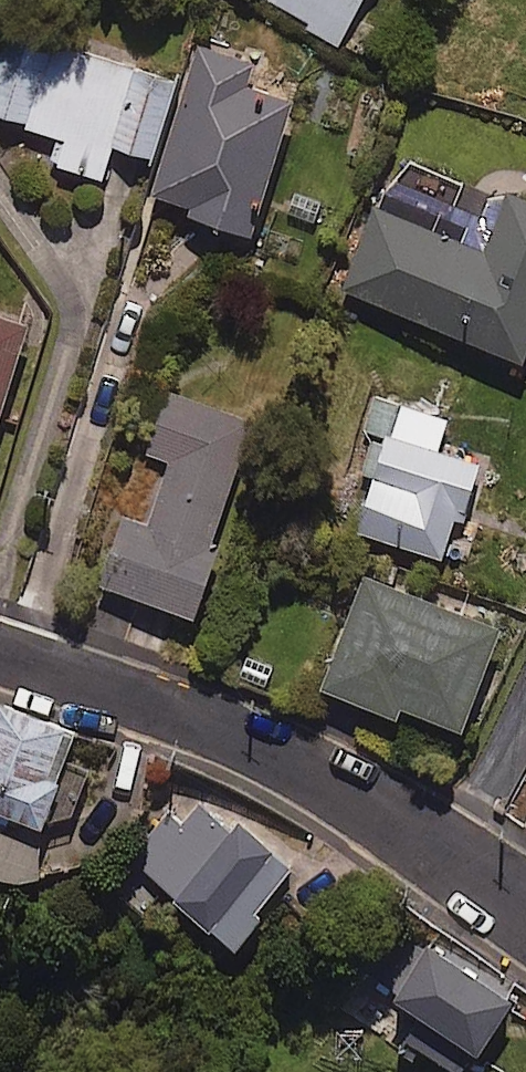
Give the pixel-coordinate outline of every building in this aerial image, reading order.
[(264,1),(335,40),(357,0),(265,0),(264,1)] [(6,27),(0,47),(0,112),(57,131),(48,162),(99,178),(109,146),(149,159),(174,81),(6,27)] [(250,60),(201,44),(148,198),(244,231),(289,99),(242,83),(250,60)] [(502,187),(480,249),(371,210),(342,294),(521,358),(525,344),(525,196),(502,187)] [(0,310),(0,425),(1,425),(35,322),(0,310)] [(250,421),(165,389),(143,450),(165,459),(142,522),(117,513),(92,581),(188,616),(214,545),(206,542),(250,421)] [(349,527),(438,557),(452,517),(457,519),(476,463),(436,450),(447,419),(391,400),(349,527)] [(495,627),(359,575),(317,686),(391,715),(395,705),(456,728),(495,627)] [(50,825),(57,806),(77,812),(91,768),(68,761),(79,726),(0,701),(0,809),(50,825)] [(311,866),(194,776),(125,865),(242,956),(311,866)] [(398,925),(339,1009),(392,1046),(399,1036),(449,1071),(458,1071),(508,1001),(398,925)]
